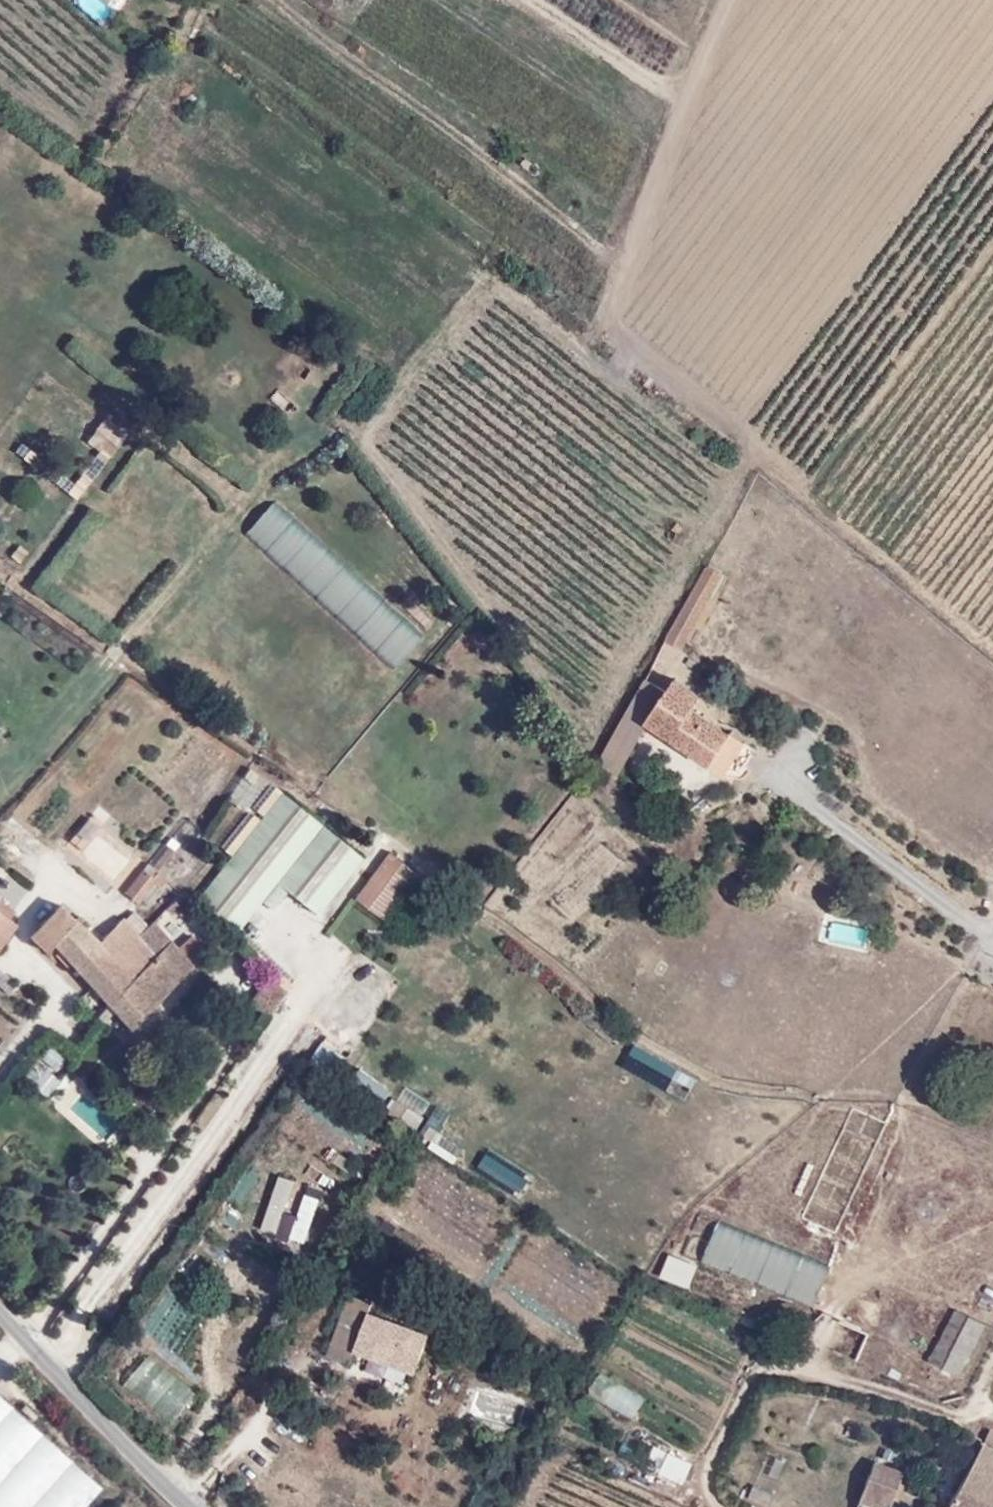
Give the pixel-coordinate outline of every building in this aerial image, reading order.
[(74,3),(95,25),(110,11),(99,0),(77,0),(74,3)] [(87,442),(110,459),(128,434),(104,417),(87,442)] [(275,500),(246,532),(396,665),(425,633),(275,500)] [(729,575),(708,564),(668,637),(689,648),(729,575)] [(669,676),(645,712),(707,754),(740,771),(755,739),(693,700),(704,685),(687,674),(678,680),(669,676)] [(318,911),(364,853),(281,790),(198,896),(239,928),(263,897),(273,905),(287,887),(318,911)] [(422,870),(390,846),(355,892),(387,916),(422,870)] [(157,885),(166,875),(158,869),(150,879),(157,885)] [(18,917),(10,911),(15,904),(0,892),(0,944),(18,917)] [(52,935),(131,1021),(196,961),(173,935),(151,916),(148,920),(131,905),(99,933),(74,909),(50,900),(26,925),(45,940),(52,935)] [(277,925),(263,912),(238,938),(252,951),(277,925)] [(834,923),(831,940),(866,947),(869,929),(834,923)] [(49,1040),(25,1073),(58,1096),(82,1064),(49,1040)] [(357,1075),(365,1081),(357,1091),(379,1109),(392,1094),(362,1069),(357,1075)] [(390,1118),(415,1134),(425,1118),(400,1102),(390,1118)] [(276,1177),(263,1234),(281,1238),(293,1181),(276,1177)] [(309,1246),(319,1199),(303,1196),(293,1242),(309,1246)] [(833,1266),(720,1218),(702,1259),(815,1307),(833,1266)] [(670,1256),(660,1280),(691,1292),(700,1267),(670,1256)] [(389,1309),(371,1305),(347,1295),(324,1354),(348,1364),(353,1352),(413,1376),(433,1324),(389,1309)] [(956,1309),(930,1361),(959,1376),(986,1324),(956,1309)] [(847,1326),(838,1340),(855,1351),(864,1337),(847,1326)] [(124,1387),(170,1427),(196,1397),(150,1357),(124,1387)] [(646,1399),(600,1372),(587,1394),(634,1421),(646,1399)] [(0,1396),(0,1506),(84,1506),(102,1487),(0,1396)] [(982,1434),(944,1499),(959,1506),(992,1506),(992,1440),(982,1434)] [(644,1473),(683,1490),(694,1465),(655,1448),(644,1473)] [(872,1454),(855,1506),(891,1506),(905,1465),(872,1454)]
